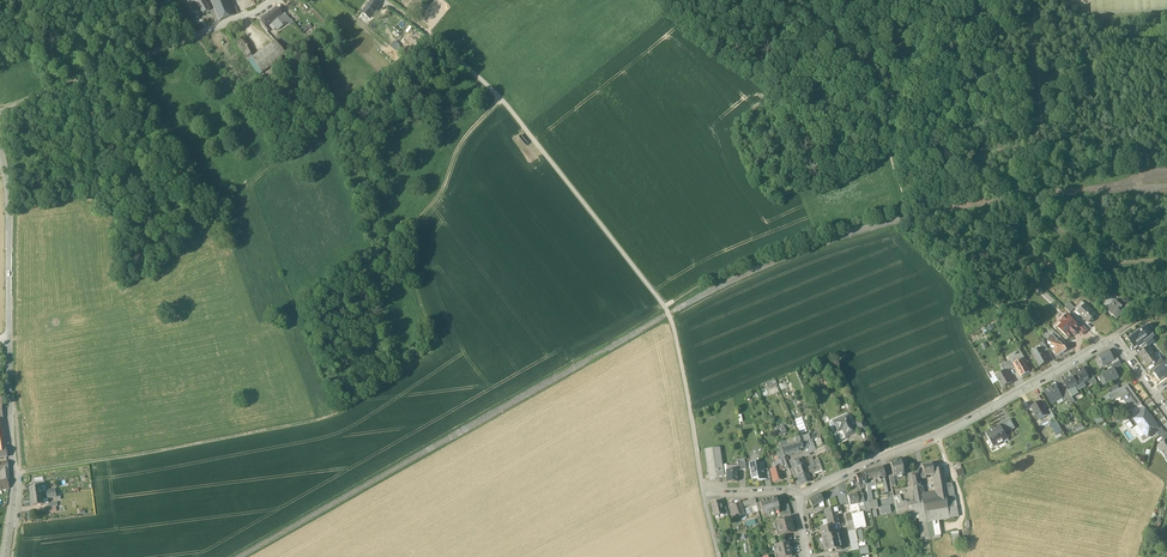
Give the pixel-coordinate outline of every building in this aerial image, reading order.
[(220,21),(234,15),(231,10),(227,0),(211,0),(220,21)] [(209,10),(203,1),(198,4),(203,13),(209,10)] [(377,7),(371,2),(366,9),(367,10),(366,12),(371,15),(377,7)] [(198,16),(203,13),(198,4),(197,3),(192,6),(198,16)] [(369,18),(366,15),(365,16),(363,15),(364,14),(366,12),(363,10),(364,7),(362,5),(354,15),(359,19),(362,16),(364,17),(363,18),(367,21),(369,18)] [(278,9),(277,8),(272,12),(277,18),(282,14),(282,13),(278,9)] [(277,18),(272,12),(267,16),(272,22),(277,18)] [(272,22),(278,30),(290,20),(284,12),(282,13),(282,14),(277,18),(272,22)] [(272,22),(267,16),(262,20),(267,26),(268,26),(267,26),(272,22)] [(267,26),(262,20),(259,23),(267,32),(270,30),(267,26)] [(247,46),(242,39),(236,43),(247,57),(251,55),(247,46)] [(275,41),(252,58),(262,73),(287,55),(275,41)] [(1069,302),(1064,308),(1070,313),(1075,308),(1069,302)] [(1115,306),(1113,304),(1112,304),(1108,308),(1114,314),(1113,316),(1117,319),(1124,312),(1122,310),(1122,309),(1121,308),(1122,307),(1118,303),(1115,306)] [(1095,314),(1085,304),(1078,312),(1081,314),(1079,316),(1082,319),(1084,317),(1088,321),(1095,314)] [(1122,309),(1122,310),(1124,312),(1126,314),(1132,309),(1127,304),(1122,309)] [(1078,325),(1067,315),(1066,316),(1064,315),(1061,319),(1062,321),(1060,323),(1062,325),(1058,328),(1069,338),(1072,334),(1073,335),(1077,332),(1076,331),(1077,330),(1079,327),(1078,325)] [(1088,330),(1080,323),(1078,325),(1079,327),(1077,330),(1083,335),(1088,330)] [(1144,327),(1128,338),(1134,346),(1139,343),(1144,340),(1146,339),(1143,336),(1148,332),(1144,327)] [(1060,338),(1053,331),(1052,336),(1058,340),(1060,338)] [(1148,332),(1143,336),(1146,339),(1144,340),(1146,343),(1153,338),(1155,337),(1153,333),(1150,335),(1148,332)] [(1061,344),(1057,342),(1058,340),(1052,336),(1050,336),(1049,340),(1048,341),(1048,342),(1048,344),(1049,344),(1051,345),(1051,347),(1055,348),(1054,352),(1055,353),(1060,355),(1067,351),(1065,348),(1063,347),(1061,344)] [(1153,338),(1146,343),(1148,347),(1149,347),(1155,343),(1153,338)] [(1048,350),(1044,343),(1040,345),(1041,348),(1042,349),(1044,353),(1048,350)] [(1149,347),(1148,347),(1139,354),(1149,367),(1158,360),(1157,359),(1157,360),(1153,355),(1154,354),(1149,347)] [(1042,349),(1033,354),(1040,366),(1049,361),(1044,353),(1042,349)] [(1109,351),(1099,356),(1104,366),(1111,362),(1114,360),(1109,351)] [(1017,357),(1011,360),(1015,367),(1023,362),(1024,362),(1026,361),(1021,353),(1017,356),(1017,357)] [(1023,362),(1015,367),(1021,377),(1029,372),(1024,362),(1023,362)] [(1005,363),(1000,366),(1003,371),(1005,370),(1006,372),(1009,370),(1005,363)] [(1166,373),(1166,365),(1162,368),(1160,366),(1152,372),(1158,379),(1166,373)] [(1083,368),(1075,372),(1080,380),(1077,382),(1079,386),(1089,380),(1090,380),(1088,377),(1083,368)] [(1003,371),(996,376),(1002,387),(1012,382),(1006,372),(1005,370),(1003,371)] [(1115,372),(1108,375),(1106,372),(1101,375),(1103,379),(1104,378),(1107,383),(1118,377),(1115,372)] [(1093,375),(1088,377),(1090,380),(1089,380),(1092,386),(1097,383),(1093,375)] [(1074,377),(1070,380),(1069,378),(1067,379),(1066,379),(1067,381),(1064,383),(1065,385),(1069,392),(1075,388),(1076,391),(1080,389),(1079,386),(1077,382),(1074,377),(1073,377),(1074,377)] [(776,380),(767,382),(769,388),(778,385),(776,380)] [(1117,384),(1107,388),(1110,394),(1118,390),(1120,389),(1117,384)] [(1069,392),(1065,385),(1061,387),(1066,396),(1070,394),(1069,392)] [(1141,404),(1128,385),(1120,389),(1118,390),(1121,396),(1131,411),(1132,411),(1141,404)] [(1056,388),(1055,386),(1044,392),(1052,404),(1057,401),(1057,399),(1060,397),(1061,399),(1062,398),(1056,388)] [(1061,386),(1056,388),(1062,398),(1066,396),(1061,387),(1061,386)] [(1110,394),(1109,395),(1112,400),(1121,396),(1118,390),(1110,394)] [(1041,402),(1031,407),(1038,420),(1048,415),(1046,412),(1041,402)] [(1141,404),(1132,411),(1134,414),(1138,410),(1143,407),(1141,404)] [(1050,410),(1046,412),(1048,415),(1051,420),(1055,418),(1050,410)] [(1141,414),(1134,418),(1139,425),(1146,435),(1148,438),(1156,433),(1159,430),(1146,410),(1141,414)] [(833,422),(830,424),(839,444),(848,440),(847,437),(855,433),(852,426),(855,425),(850,415),(848,416),(847,413),(832,420),(833,422)] [(799,430),(806,428),(803,418),(796,420),(799,430)] [(1010,418),(999,425),(1004,433),(1009,430),(1010,432),(1016,428),(1010,418)] [(863,420),(856,423),(860,433),(867,429),(863,420)] [(1075,427),(1078,432),(1085,428),(1083,424),(1075,427)] [(999,425),(986,433),(995,448),(1009,440),(1004,433),(999,425)] [(1139,425),(1135,428),(1141,438),(1146,435),(1139,425)] [(786,433),(783,426),(777,428),(779,431),(781,431),(782,435),(786,433)] [(1165,433),(1161,428),(1159,430),(1156,433),(1160,437),(1161,436),(1165,433)] [(809,434),(799,437),(800,442),(803,448),(808,446),(807,442),(811,440),(809,434)] [(786,441),(780,444),(784,456),(799,451),(797,446),(792,447),(791,444),(788,445),(786,441)] [(1158,449),(1161,453),(1166,461),(1166,442),(1158,449)] [(719,448),(705,450),(709,479),(724,477),(722,465),(719,448)] [(783,456),(782,451),(780,452),(777,453),(779,460),(779,461),(781,460),(784,470),(783,470),(789,469),(785,460),(783,456)] [(744,459),(737,460),(738,471),(746,470),(745,463),(744,459)] [(819,459),(813,461),(815,465),(816,469),(818,468),(819,473),(823,471),(819,459)] [(779,460),(773,462),(774,468),(778,467),(779,471),(783,470),(784,470),(781,460),(779,461),(779,460)] [(795,462),(792,463),(797,476),(806,473),(803,466),(804,465),(802,460),(795,462)] [(901,460),(890,463),(893,475),(893,477),(894,477),(904,474),(901,460)] [(758,482),(767,480),(765,470),(764,463),(756,465),(755,462),(749,463),(752,479),(758,478),(758,482)] [(932,464),(922,466),(924,477),(933,475),(934,475),(933,470),(932,464)] [(961,465),(954,467),(957,476),(964,474),(961,465)] [(774,468),(770,469),(773,482),(781,480),(779,471),(778,467),(774,468)] [(883,467),(872,470),(874,478),(874,479),(876,486),(883,484),(886,484),(886,483),(884,478),(885,478),(883,467)] [(943,468),(933,470),(934,475),(933,475),(937,499),(945,497),(945,498),(948,497),(946,488),(946,485),(943,468)] [(727,471),(727,476),(727,482),(737,482),(736,470),(727,471)] [(872,470),(863,472),(864,473),(865,481),(869,480),(874,479),(874,478),(872,470)] [(797,476),(800,485),(811,482),(809,476),(808,472),(806,473),(797,476)] [(864,473),(856,476),(858,484),(860,487),(861,487),(866,485),(865,481),(864,473)] [(920,487),(918,474),(911,476),(915,502),(915,503),(922,502),(920,487)] [(0,482),(0,491),(9,488),(7,480),(3,481),(0,482)] [(869,480),(865,481),(866,485),(868,497),(869,501),(873,500),(869,480)] [(860,487),(858,484),(855,485),(858,494),(858,495),(862,494),(863,494),(861,487),(860,487)] [(41,487),(30,488),(31,497),(43,496),(42,493),(41,487)] [(952,487),(946,488),(948,497),(955,496),(953,487),(952,487)] [(819,494),(809,500),(812,507),(823,501),(819,494)] [(857,494),(848,497),(850,506),(858,505),(859,504),(857,494)] [(43,496),(31,497),(32,506),(44,504),(43,499),(43,496)] [(900,496),(894,498),(897,512),(898,519),(909,517),(906,504),(901,504),(900,496)] [(925,501),(922,501),(922,502),(924,513),(928,512),(947,509),(947,508),(945,498),(945,497),(937,499),(925,501)] [(768,500),(760,502),(760,503),(762,510),(764,516),(780,512),(776,498),(770,499),(771,500),(768,501),(768,500)] [(749,500),(733,505),(732,502),(728,502),(729,505),(728,505),(728,507),(729,507),(733,518),(744,515),(742,507),(744,507),(750,505),(749,500)] [(873,500),(869,501),(870,508),(870,509),(878,508),(876,500),(873,500)] [(722,509),(720,502),(711,504),(714,516),(723,514),(722,509)] [(915,502),(906,504),(909,517),(909,521),(919,519),(925,518),(924,513),(917,514),(915,503),(915,502)] [(922,502),(915,503),(917,514),(924,513),(922,502)] [(788,504),(781,506),(784,517),(791,515),(788,504)] [(858,505),(850,506),(852,513),(852,515),(860,513),(858,505)] [(890,505),(879,508),(881,515),(891,513),(890,505)] [(957,506),(947,508),(947,509),(949,518),(959,517),(957,506)] [(835,508),(825,510),(826,516),(837,514),(835,508)] [(947,509),(928,512),(929,522),(949,518),(947,509)] [(860,513),(852,515),(853,521),(854,525),(855,529),(855,530),(860,529),(865,528),(862,513),(860,513)] [(837,514),(826,516),(829,527),(832,526),(839,524),(837,514)] [(925,518),(919,519),(923,538),(928,537),(925,518)] [(790,519),(776,523),(780,536),(794,533),(790,519)] [(938,522),(927,524),(929,537),(940,535),(938,522)] [(829,527),(820,529),(822,537),(829,535),(828,532),(833,530),(832,526),(829,527)] [(833,530),(828,532),(829,535),(822,537),(825,553),(842,549),(838,534),(834,534),(833,530)] [(852,551),(859,550),(854,531),(847,532),(852,551)] [(958,531),(951,532),(953,545),(960,544),(958,531)] [(775,545),(776,551),(775,552),(775,554),(777,554),(778,556),(790,556),(792,556),(791,551),(792,551),(792,547),(790,548),(789,543),(775,545)]
